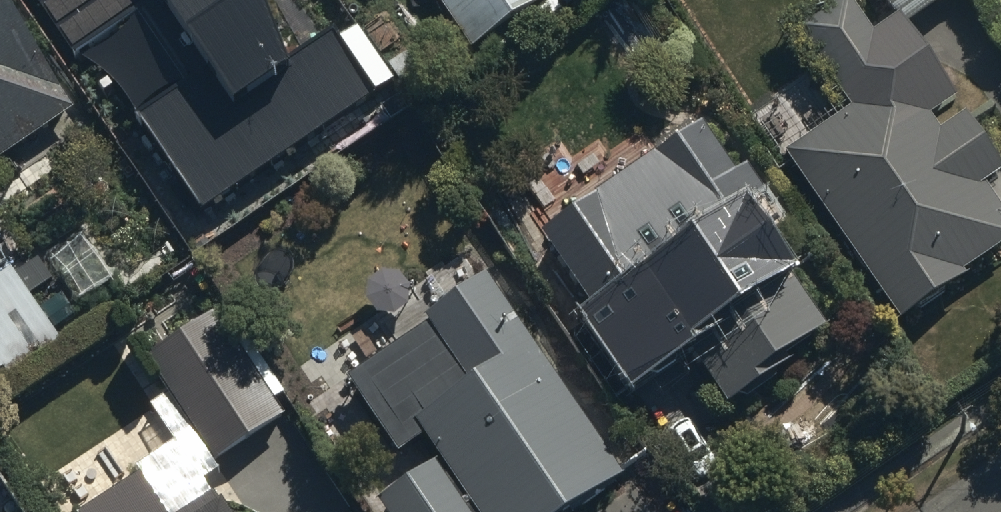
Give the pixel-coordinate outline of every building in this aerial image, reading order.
[(76,61),(145,16),(193,88),(138,124),(158,155),(200,219),(378,101),(336,37),(287,69),(260,0),(35,0),(76,61)] [(471,49),(543,2),(542,0),(439,0),(471,49)] [(894,20),(923,0),(880,0),(894,20)] [(73,115),(32,54),(0,6),(0,163),(73,115)] [(901,32),(877,48),(854,13),(803,47),(856,126),(792,168),(904,336),(970,292),(967,288),(1000,266),(1000,218),(988,198),(1000,190),(1000,182),(967,132),(944,148),(934,133),(958,117),(901,32)] [(735,188),(704,141),(653,175),(674,207),(627,239),(611,215),(594,226),(588,218),(563,235),(570,244),(550,257),(598,327),(583,336),(637,415),(699,374),(732,423),(778,392),(773,386),(831,346),(746,221),(767,207),(748,180),(735,188)] [(57,340),(13,273),(0,282),(0,378),(57,340)] [(491,295),(347,394),(400,472),(425,455),(441,478),(391,511),(599,511),(627,493),(491,295)] [(147,361),(219,465),(289,417),(217,313),(147,361)] [(137,479),(89,511),(160,511),(137,479)] [(216,501),(201,511),(223,511),(216,501)]
